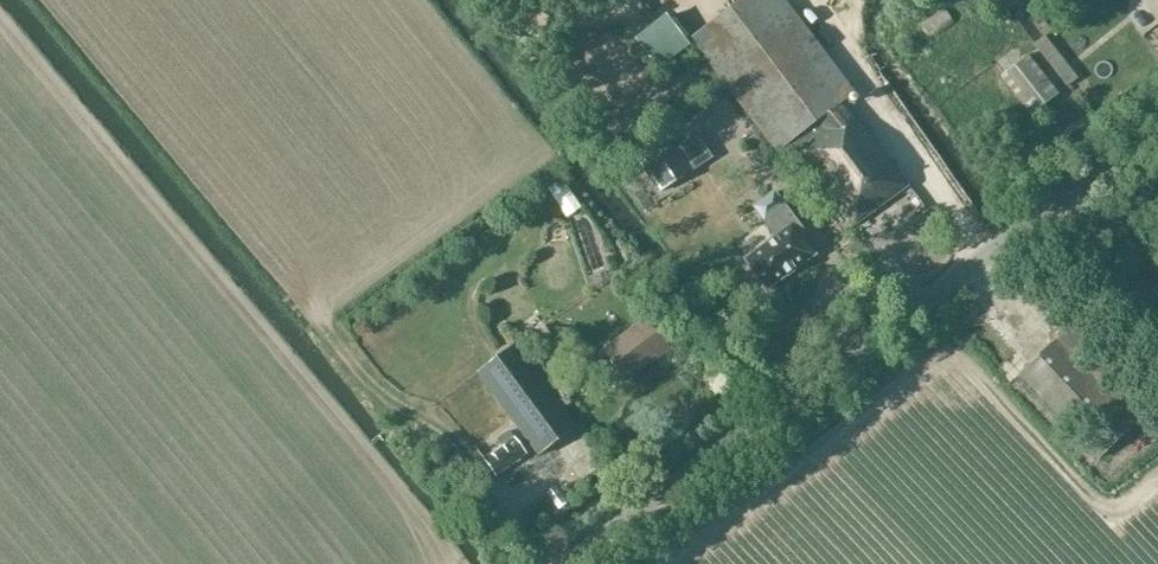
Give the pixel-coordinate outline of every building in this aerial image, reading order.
[(690,39),(785,165),(789,162),(797,156),(807,169),(852,228),(909,187),(845,102),(856,93),(786,0),(741,0),(722,15),(690,39)] [(666,16),(634,40),(658,71),(690,47),(666,16)] [(1033,118),(1059,93),(1027,56),(1023,60),(1013,48),(995,62),(1004,75),(1000,77),(1033,118)] [(696,134),(643,168),(659,193),(712,158),(696,134)] [(776,237),(744,260),(767,291),(815,255),(794,226),(797,224),(785,206),(764,221),(776,237)] [(519,270),(494,288),(510,309),(534,291),(519,270)] [(647,316),(601,351),(625,382),(670,348),(647,316)] [(1067,329),(1055,340),(1019,374),(1101,461),(1137,427),(1136,425),(1148,414),(1067,329)] [(476,373),(524,436),(517,441),(524,451),(531,446),(539,457),(578,428),(516,343),(476,373)] [(526,454),(524,451),(517,441),(514,438),(484,460),(496,477),(526,454)] [(588,474),(613,454),(604,443),(579,463),(588,474)]
